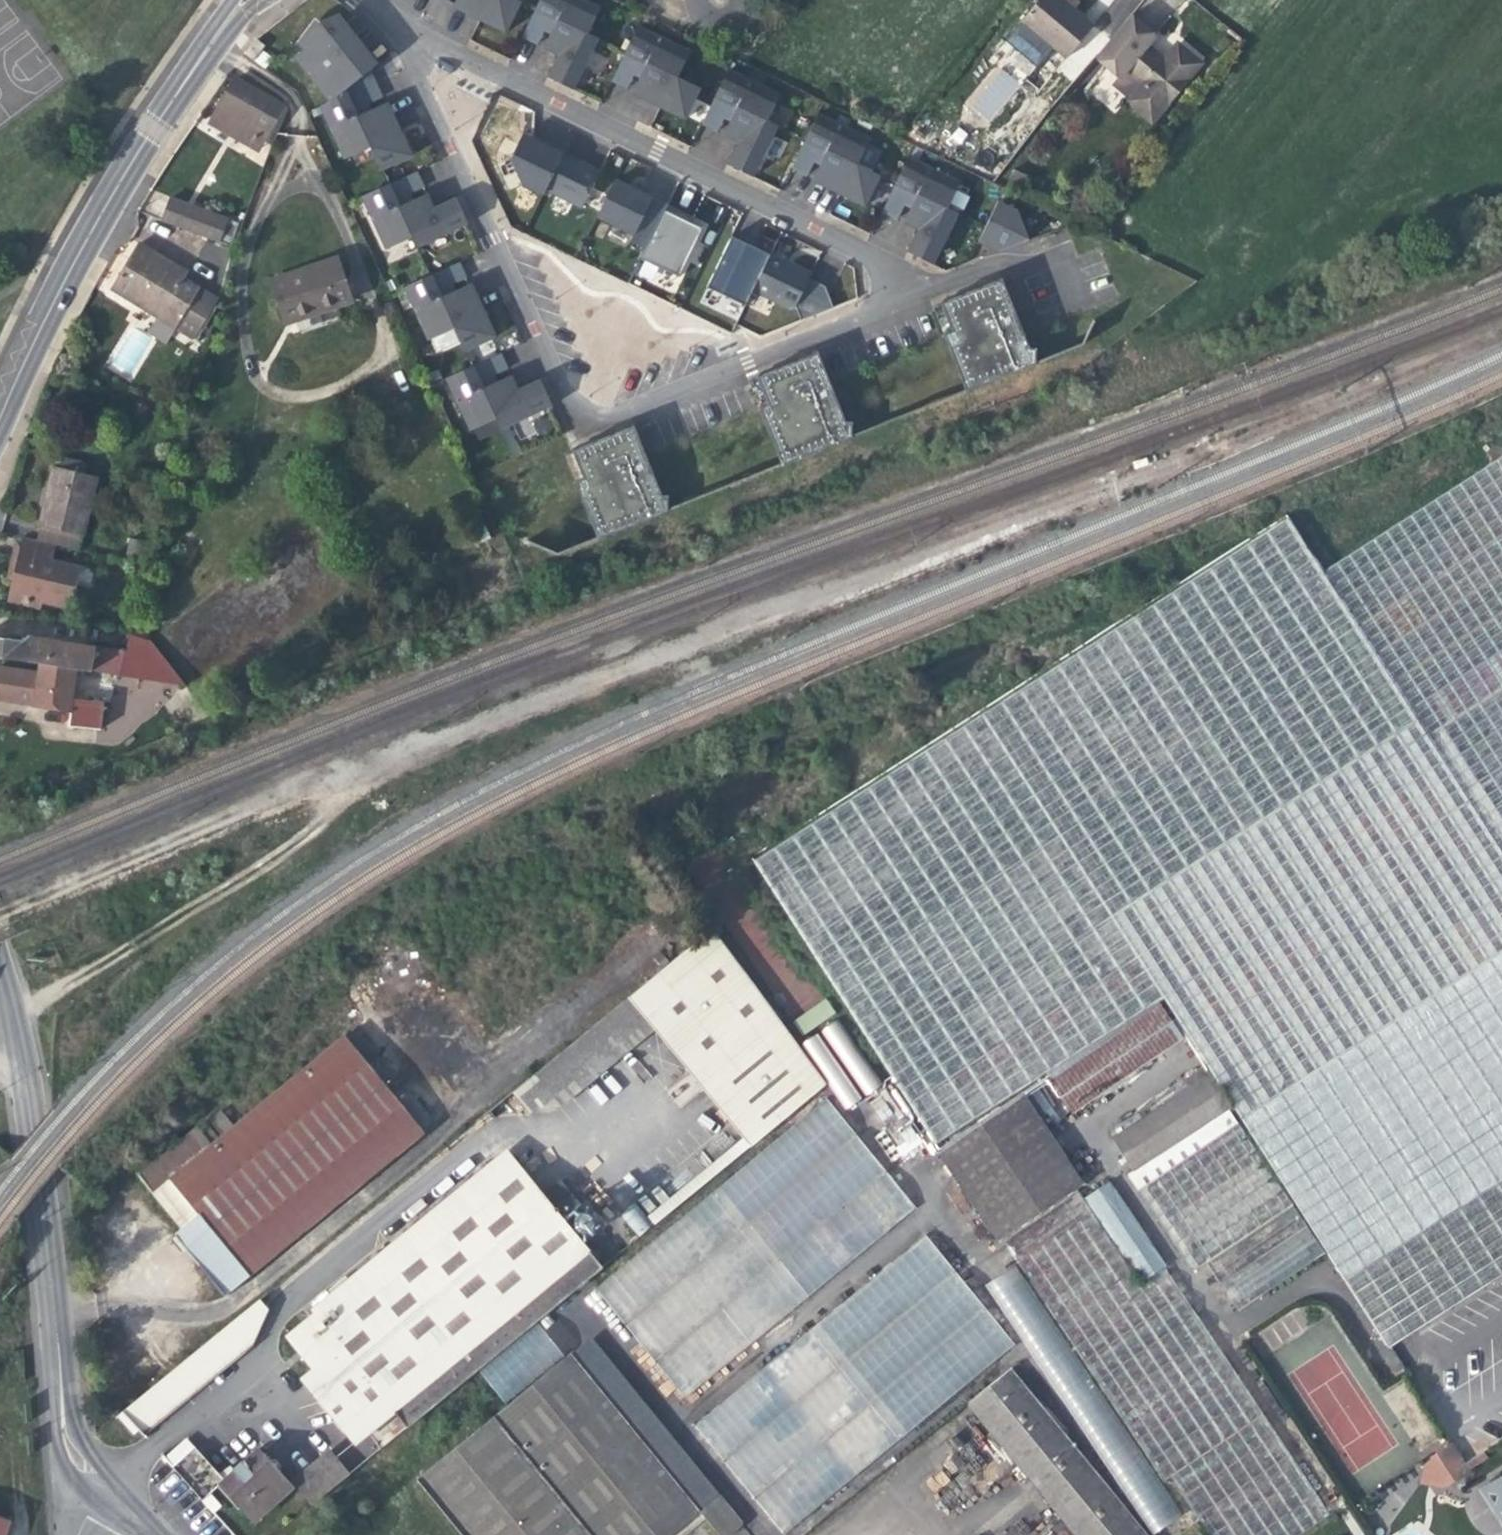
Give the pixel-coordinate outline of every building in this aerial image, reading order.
[(453,3),(468,10),(467,13),(491,25),(504,31),(519,0),(455,0),(453,3)] [(585,0),(537,0),(534,8),(557,19),(551,32),(543,46),(558,53),(546,76),(560,83),(572,88),(597,37),(587,32),(599,7),(585,0)] [(1063,0),(1037,0),(1020,20),(1064,57),(1092,24),(1071,7),(1063,0)] [(468,10),(453,3),(452,6),(467,13),(468,10)] [(557,19),(534,8),(520,35),(529,39),(537,43),(544,29),(551,32),(557,19)] [(302,49),(293,56),(329,101),(343,89),(367,70),(349,48),(326,66),(322,61),(354,35),(337,13),(319,21),(308,26),(302,34),(296,42),(302,49)] [(1122,75),(1126,70),(1146,45),(1154,35),(1129,14),(1096,54),(1122,75)] [(314,18),(308,26),(319,21),(314,18)] [(689,50),(636,25),(624,51),(647,63),(640,77),(634,90),(647,96),(646,99),(665,108),(684,117),(700,86),(677,75),(689,50)] [(376,63),(354,35),(322,61),(326,66),(349,48),(367,70),(368,70),(376,63)] [(244,54),(252,61),(264,45),(255,39),(244,54)] [(1167,62),(1147,87),(1135,101),(1130,107),(1149,123),(1200,62),(1186,51),(1175,41),(1162,57),(1167,62)] [(1126,70),(1147,87),(1167,62),(1162,57),(1146,45),(1126,70)] [(633,73),(640,77),(647,63),(624,51),(610,79),(621,84),(627,87),(633,73)] [(986,122),(1020,89),(998,66),(963,99),(986,122)] [(779,93),(727,68),(714,95),(737,105),(731,118),(724,133),(738,139),(726,163),(740,169),(752,175),(777,123),(767,118),(779,93)] [(367,70),(343,89),(356,116),(369,110),(366,104),(381,97),(374,83),(368,70),(367,70)] [(1114,84),(1135,101),(1147,87),(1126,70),(1122,75),(1114,84)] [(258,149),(283,105),(235,78),(224,98),(214,116),(238,130),(234,136),(258,149)] [(649,128),(659,107),(613,85),(603,106),(649,128)] [(329,101),(319,105),(343,159),(369,147),(379,170),(411,155),(402,136),(393,117),(390,118),(383,104),(369,110),(356,116),(343,89),(329,101)] [(647,96),(634,90),(632,92),(646,99),(647,96)] [(724,115),(731,118),(737,105),(714,95),(701,122),(709,126),(717,130),(724,115)] [(386,102),(383,104),(390,118),(393,117),(386,102)] [(869,137),(817,111),(804,138),(827,149),(820,163),(814,176),(828,183),(827,186),(845,194),(865,204),(880,173),(857,162),(869,137)] [(210,122),(234,136),(238,130),(214,116),(210,122)] [(498,234),(513,227),(466,126),(451,132),(498,234)] [(532,137),(515,129),(498,164),(534,182),(551,145),(532,137)] [(820,163),(827,149),(804,138),(791,165),(803,171),(807,173),(814,160),(820,163)] [(874,167),(881,150),(866,145),(860,162),(874,167)] [(580,162),(562,153),(545,189),(581,206),(598,170),(580,162)] [(917,253),(934,261),(957,210),(948,206),(960,180),(908,156),(896,181),(918,192),(911,205),(904,220),(918,226),(907,249),(917,253)] [(257,177),(243,171),(227,207),(241,213),(257,177)] [(416,172),(388,184),(398,207),(411,201),(408,194),(423,187),(419,178),(416,172)] [(828,183),(814,176),(813,179),(827,186),(828,183)] [(640,192),(614,179),(598,215),(633,232),(629,240),(645,248),(665,204),(640,192)] [(905,202),(911,205),(918,192),(896,181),(882,209),(898,216),(905,202)] [(412,237),(398,207),(388,184),(361,196),(386,249),(412,237)] [(411,201),(398,207),(412,237),(416,247),(467,223),(460,206),(456,197),(433,208),(427,194),(411,201)] [(172,198),(164,220),(218,241),(226,219),(172,198)] [(1017,208),(998,199),(979,239),(998,248),(1012,242),(1028,236),(1017,208)] [(682,211),(665,204),(645,248),(640,257),(679,275),(702,227),(690,221),(680,216),(682,211)] [(748,244),(731,236),(707,286),(745,304),(752,289),(769,254),(748,244)] [(112,289),(160,318),(164,312),(179,322),(199,288),(183,279),(187,272),(139,243),(127,263),(112,289)] [(790,263),(769,254),(752,289),(789,307),(796,305),(811,273),(790,263)] [(271,281),(276,296),(287,293),(296,320),(352,300),(337,258),(271,281)] [(454,328),(440,297),(437,291),(451,284),(465,278),(463,275),(458,262),(404,287),(428,340),(454,328)] [(1002,276),(988,282),(992,292),(1006,287),(1002,276)] [(960,347),(976,386),(1037,361),(1037,359),(1037,346),(1030,346),(1006,287),(992,292),(988,282),(974,288),(941,301),(952,329),(944,332),(952,350),(960,347)] [(471,283),(468,285),(475,299),(478,298),(471,283)] [(454,291),(451,284),(437,291),(440,297),(454,291)] [(454,291),(440,297),(454,328),(465,350),(496,336),(489,320),(478,298),(475,299),(468,285),(454,291)] [(286,323),(296,320),(287,293),(276,296),(281,310),(286,323)] [(933,304),(944,332),(952,329),(941,301),(933,304)] [(176,327),(179,322),(164,312),(160,318),(176,327)] [(960,347),(952,350),(967,389),(976,386),(960,347)] [(808,366),(823,361),(819,351),(804,356),(808,366)] [(500,353),(472,366),(483,388),(497,382),(493,375),(508,369),(503,358),(500,353)] [(776,420),(792,460),(853,435),(852,433),(853,420),(847,420),(823,361),(808,366),(804,356),(784,364),(757,376),(768,403),(761,406),(760,406),(767,424),(776,420)] [(470,431),(496,418),(483,388),(472,366),(446,378),(470,431)] [(497,382),(483,388),(496,418),(501,428),(552,405),(545,390),(540,379),(517,390),(511,375),(497,382)] [(750,379),(761,406),(768,403),(757,376),(750,379)] [(516,421),(520,438),(547,432),(543,416),(516,421)] [(776,420),(767,424),(783,464),(792,460),(776,420)] [(636,425),(621,431),(625,441),(640,435),(636,425)] [(605,437),(573,449),(584,477),(576,480),(583,498),(592,495),(607,535),(669,510),(669,508),(669,495),(663,495),(640,435),(625,441),(621,431),(605,437)] [(565,453),(576,480),(584,477),(573,449),(565,453)] [(1323,569),(1501,848),(1501,455),(1323,569)] [(63,458),(61,468),(85,474),(88,464),(63,458)] [(46,501),(36,540),(56,545),(78,550),(97,477),(85,474),(61,468),(54,466),(46,501)] [(592,495),(583,498),(598,538),(607,535),(592,495)] [(1385,1345),(1501,1270),(1501,859),(1291,531),(987,726),(1385,1345)] [(53,557),(56,545),(36,540),(23,537),(16,564),(12,580),(18,581),(13,603),(40,609),(42,602),(69,609),(81,564),(53,557)] [(146,541),(130,537),(126,554),(142,558),(146,541)] [(6,601),(13,603),(18,581),(12,580),(6,601)] [(41,664),(77,669),(93,672),(96,646),(27,636),(26,641),(0,637),(0,658),(41,664)] [(97,644),(96,646),(93,672),(121,676),(125,648),(97,644)] [(41,664),(40,672),(0,666),(0,699),(71,710),(73,697),(77,669),(41,664)] [(104,702),(73,697),(71,710),(69,725),(71,725),(100,729),(104,702)] [(937,1150),(1046,1076),(1157,1001),(987,726),(745,869),(785,931),(838,1007),(852,1027),(907,1107),(924,1131),(930,1140),(937,1150)] [(628,994),(656,1028),(730,1118),(751,1144),(825,1083),(796,1037),(711,925),(628,994)] [(559,1107),(656,1028),(628,994),(486,1110),(493,1119),(559,1107)] [(1046,1076),(1049,1080),(1160,1005),(1157,1001),(1046,1076)] [(1183,1038),(1160,1005),(1049,1080),(1073,1113),(1183,1038)] [(898,1150),(924,1131),(907,1107),(852,1027),(838,1007),(812,1027),(898,1150)] [(812,1027),(796,1037),(887,1170),(930,1140),(924,1131),(898,1150),(812,1027)] [(423,1130),(342,1033),(210,1142),(196,1124),(137,1173),(182,1228),(198,1214),(217,1236),(248,1274),(423,1130)] [(1111,1137),(1134,1171),(1231,1108),(1209,1073),(1111,1137)] [(999,1240),(1083,1182),(1026,1095),(939,1154),(972,1201),(999,1240)] [(684,1404),(916,1211),(825,1099),(591,1289),(684,1404)] [(1239,1121),(1231,1108),(1134,1171),(1128,1175),(1137,1188),(1239,1121)] [(653,1225),(751,1144),(730,1118),(632,1199),(653,1225)] [(1292,1204),(1239,1125),(1138,1191),(1191,1270),(1292,1204)] [(394,1412),(394,1413),(589,1252),(590,1251),(577,1234),(564,1219),(581,1205),(560,1178),(542,1192),(522,1167),(530,1160),(520,1147),(511,1154),(508,1150),(283,1334),(366,1435),(394,1412)] [(1110,1180),(1083,1198),(1139,1282),(1164,1265),(1166,1264),(1110,1180)] [(1342,1531),(1164,1265),(1139,1282),(1083,1198),(1078,1190),(1003,1240),(1165,1481),(1167,1480),(1171,1477),(1210,1534),(1344,1534),(1342,1531)] [(594,1221),(581,1205),(564,1219),(577,1234),(594,1221)] [(634,1207),(623,1215),(636,1233),(647,1224),(634,1207)] [(695,1427),(780,1534),(785,1534),(1016,1343),(927,1237),(695,1427)] [(1177,1497),(1165,1481),(1006,1250),(969,1277),(1016,1343),(1142,1521),(1177,1497)] [(602,1267),(589,1252),(394,1413),(407,1428),(602,1267)] [(137,1430),(141,1434),(253,1342),(271,1298),(266,1291),(115,1415),(132,1434),(137,1430)] [(700,1509),(572,1351),(416,1477),(463,1534),(669,1534),(700,1509)] [(1009,1368),(966,1403),(1073,1534),(1148,1534),(1009,1368)] [(167,1456),(175,1464),(194,1447),(186,1438),(167,1456)] [(220,1475),(194,1447),(175,1464),(172,1467),(181,1477),(197,1495),(220,1475)] [(314,1504),(351,1474),(329,1448),(292,1478),(314,1504)] [(291,1487),(257,1450),(222,1482),(256,1520),(291,1487)] [(1488,1484),(1501,1505),(1501,1475),(1488,1484)] [(1464,1489),(1455,1476),(1448,1481),(1457,1495),(1464,1489)] [(1501,1521),(1501,1505),(1488,1484),(1481,1489),(1501,1521)] [(211,1493),(202,1500),(212,1513),(222,1505),(211,1493)] [(700,1509),(721,1534),(728,1534),(743,1523),(719,1494),(700,1509)] [(0,1522),(0,1534),(10,1534),(13,1526),(0,1522)]
